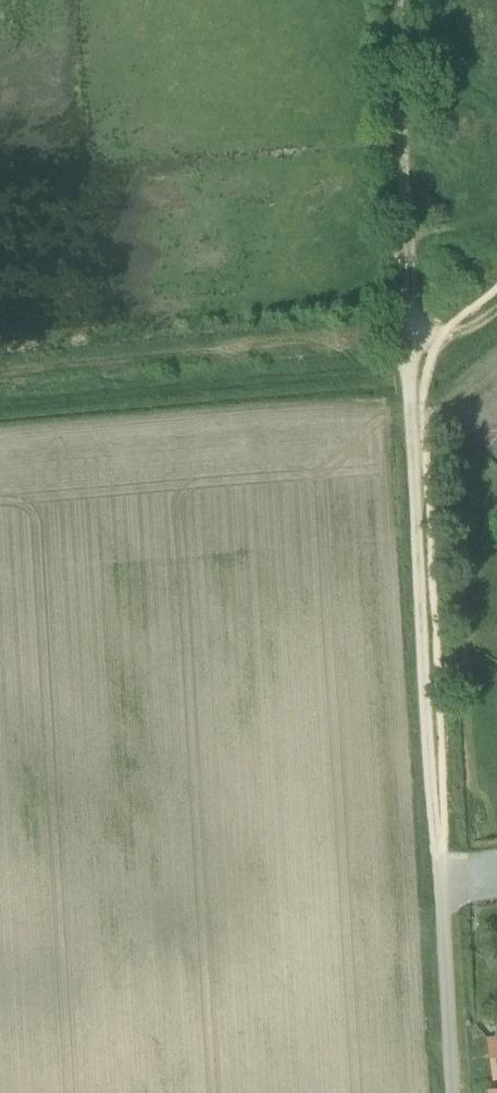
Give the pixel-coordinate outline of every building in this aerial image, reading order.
[(488,1040),(493,1079),(496,1078),(496,1029),(487,1030),(488,1040)]
